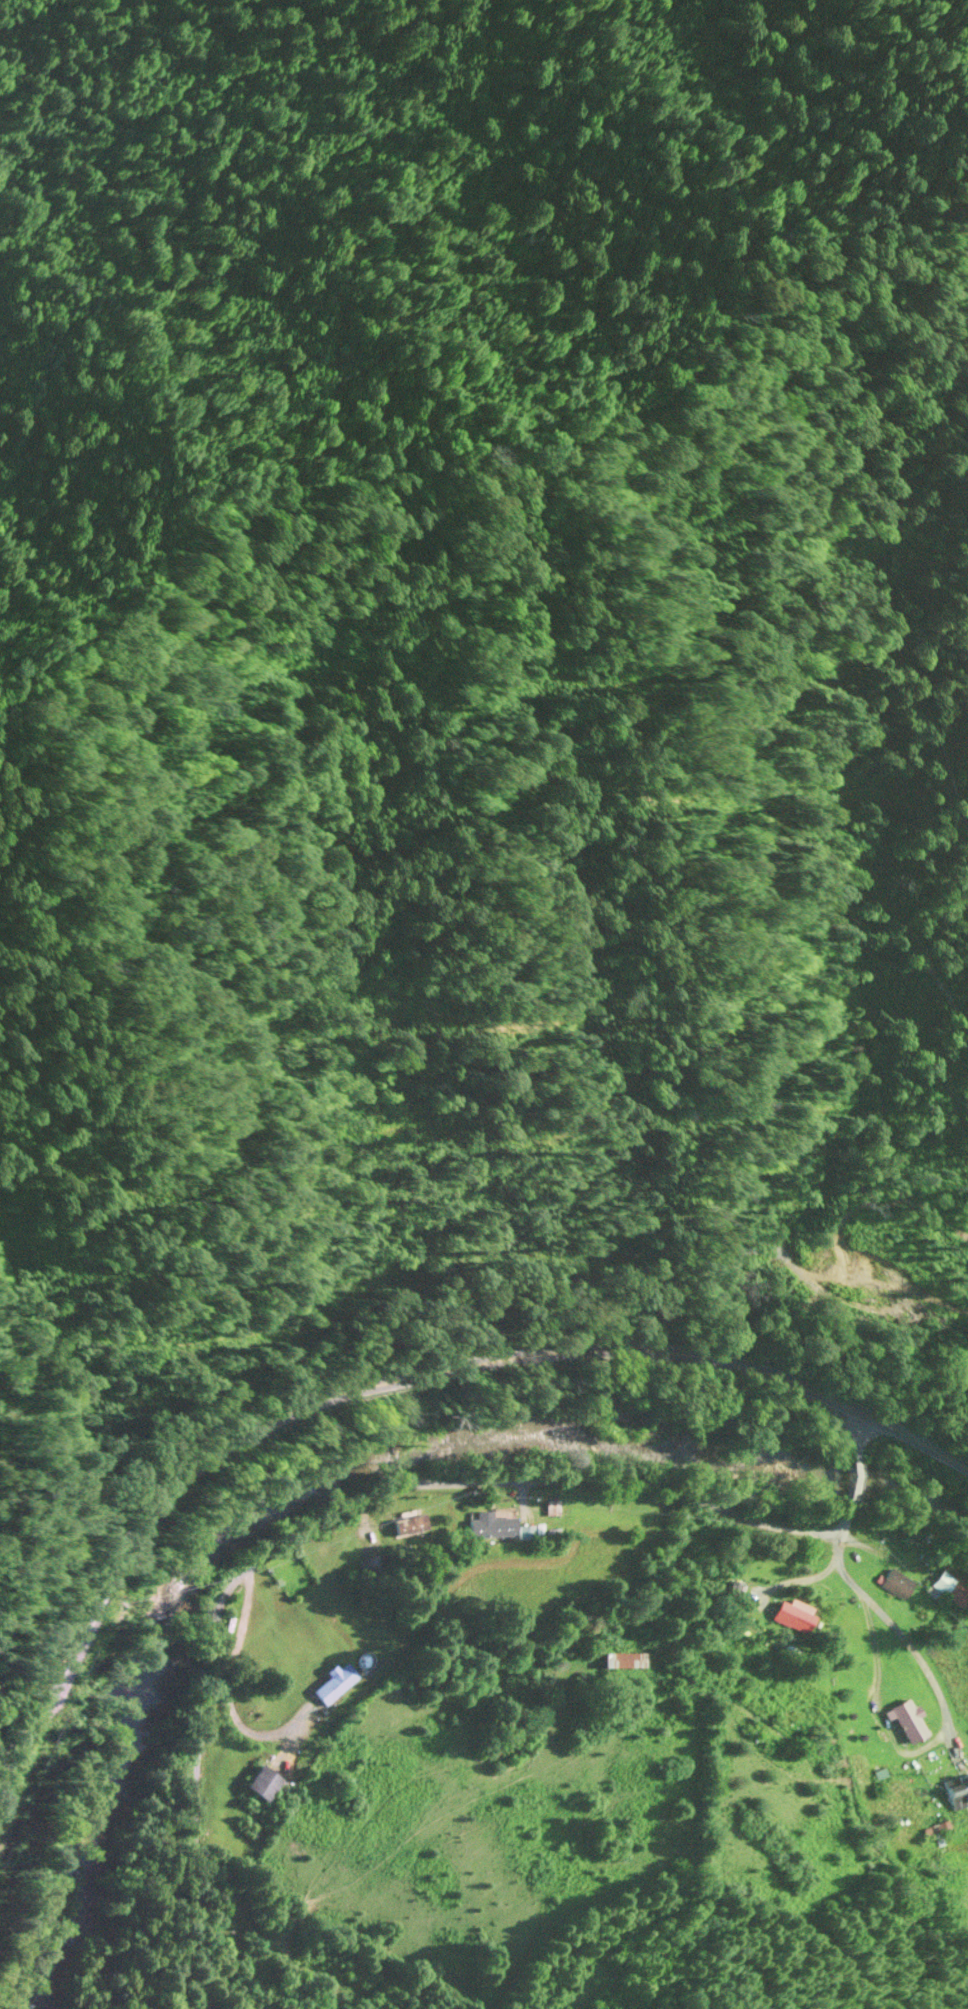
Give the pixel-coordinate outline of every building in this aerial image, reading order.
[(473,1511),(473,1525),(468,1525),(468,1539),(519,1539),(519,1511),(473,1511)] [(396,1537),(429,1530),(425,1512),(392,1519),(396,1537)] [(545,1525),(524,1525),(524,1537),(545,1536),(545,1525)] [(967,1601),(967,1593),(958,1584),(960,1581),(946,1568),(930,1585),(959,1611),(967,1601)] [(780,1600),(772,1619),(808,1634),(817,1610),(789,1599),(788,1603),(780,1600)] [(643,1653),(602,1653),(602,1669),(643,1669),(643,1653)] [(337,1671),(333,1666),(325,1673),(330,1678),(313,1691),(324,1706),(359,1680),(346,1664),(337,1671)] [(925,1737),(909,1699),(889,1708),(904,1745),(925,1737)] [(283,1782),(259,1764),(243,1787),(268,1804),(283,1782)] [(952,1811),(967,1806),(967,1774),(942,1782),(952,1811)]
